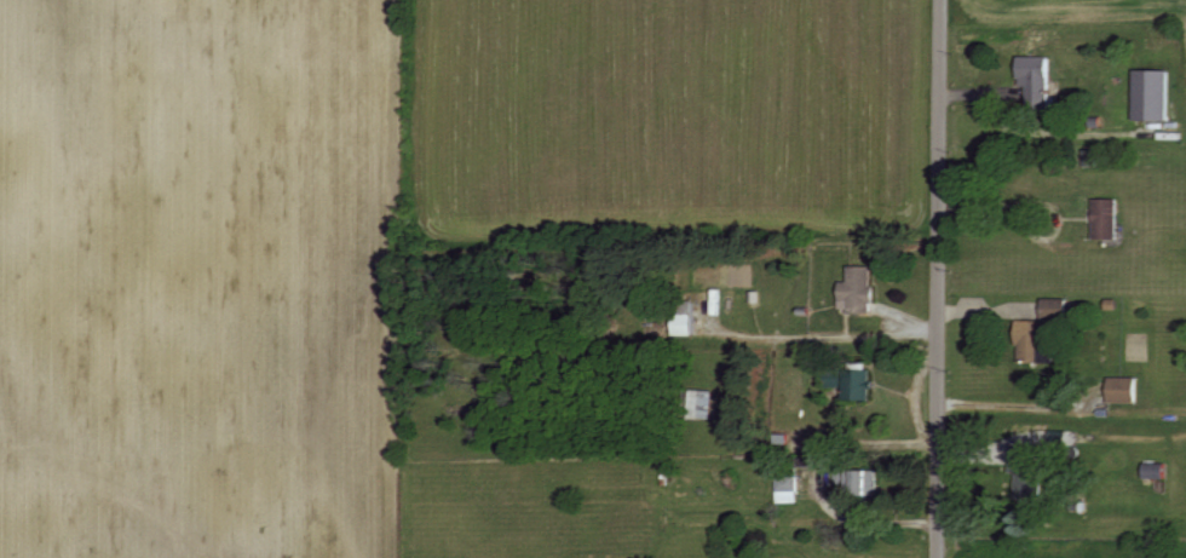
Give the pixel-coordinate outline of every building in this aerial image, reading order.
[(1056,56),(1022,55),(1021,81),(1031,81),(1031,104),(1055,104),(1056,56)] [(1138,120),(1173,120),(1174,70),(1139,69),(1138,120)] [(1121,238),(1121,198),(1097,199),(1098,238),(1121,238)] [(845,281),(845,311),(877,311),(877,266),(853,266),(853,281),(845,281)] [(1023,319),(1022,360),(1042,360),(1043,344),(1054,345),(1055,324),(1064,324),(1065,306),(1069,306),(1069,300),(1048,299),(1047,320),(1023,319)] [(679,335),(699,336),(700,317),(680,315),(679,335)] [(878,370),(851,369),(850,399),(877,400),(878,370)] [(1113,402),(1142,402),(1142,377),(1114,376),(1113,402)] [(1022,473),(1021,498),(1046,500),(1048,447),(1018,445),(1017,472),(1022,473)] [(884,471),(839,469),(838,484),(849,484),(849,495),(883,497),(884,471)] [(801,502),(800,475),(779,476),(781,503),(801,502)]
